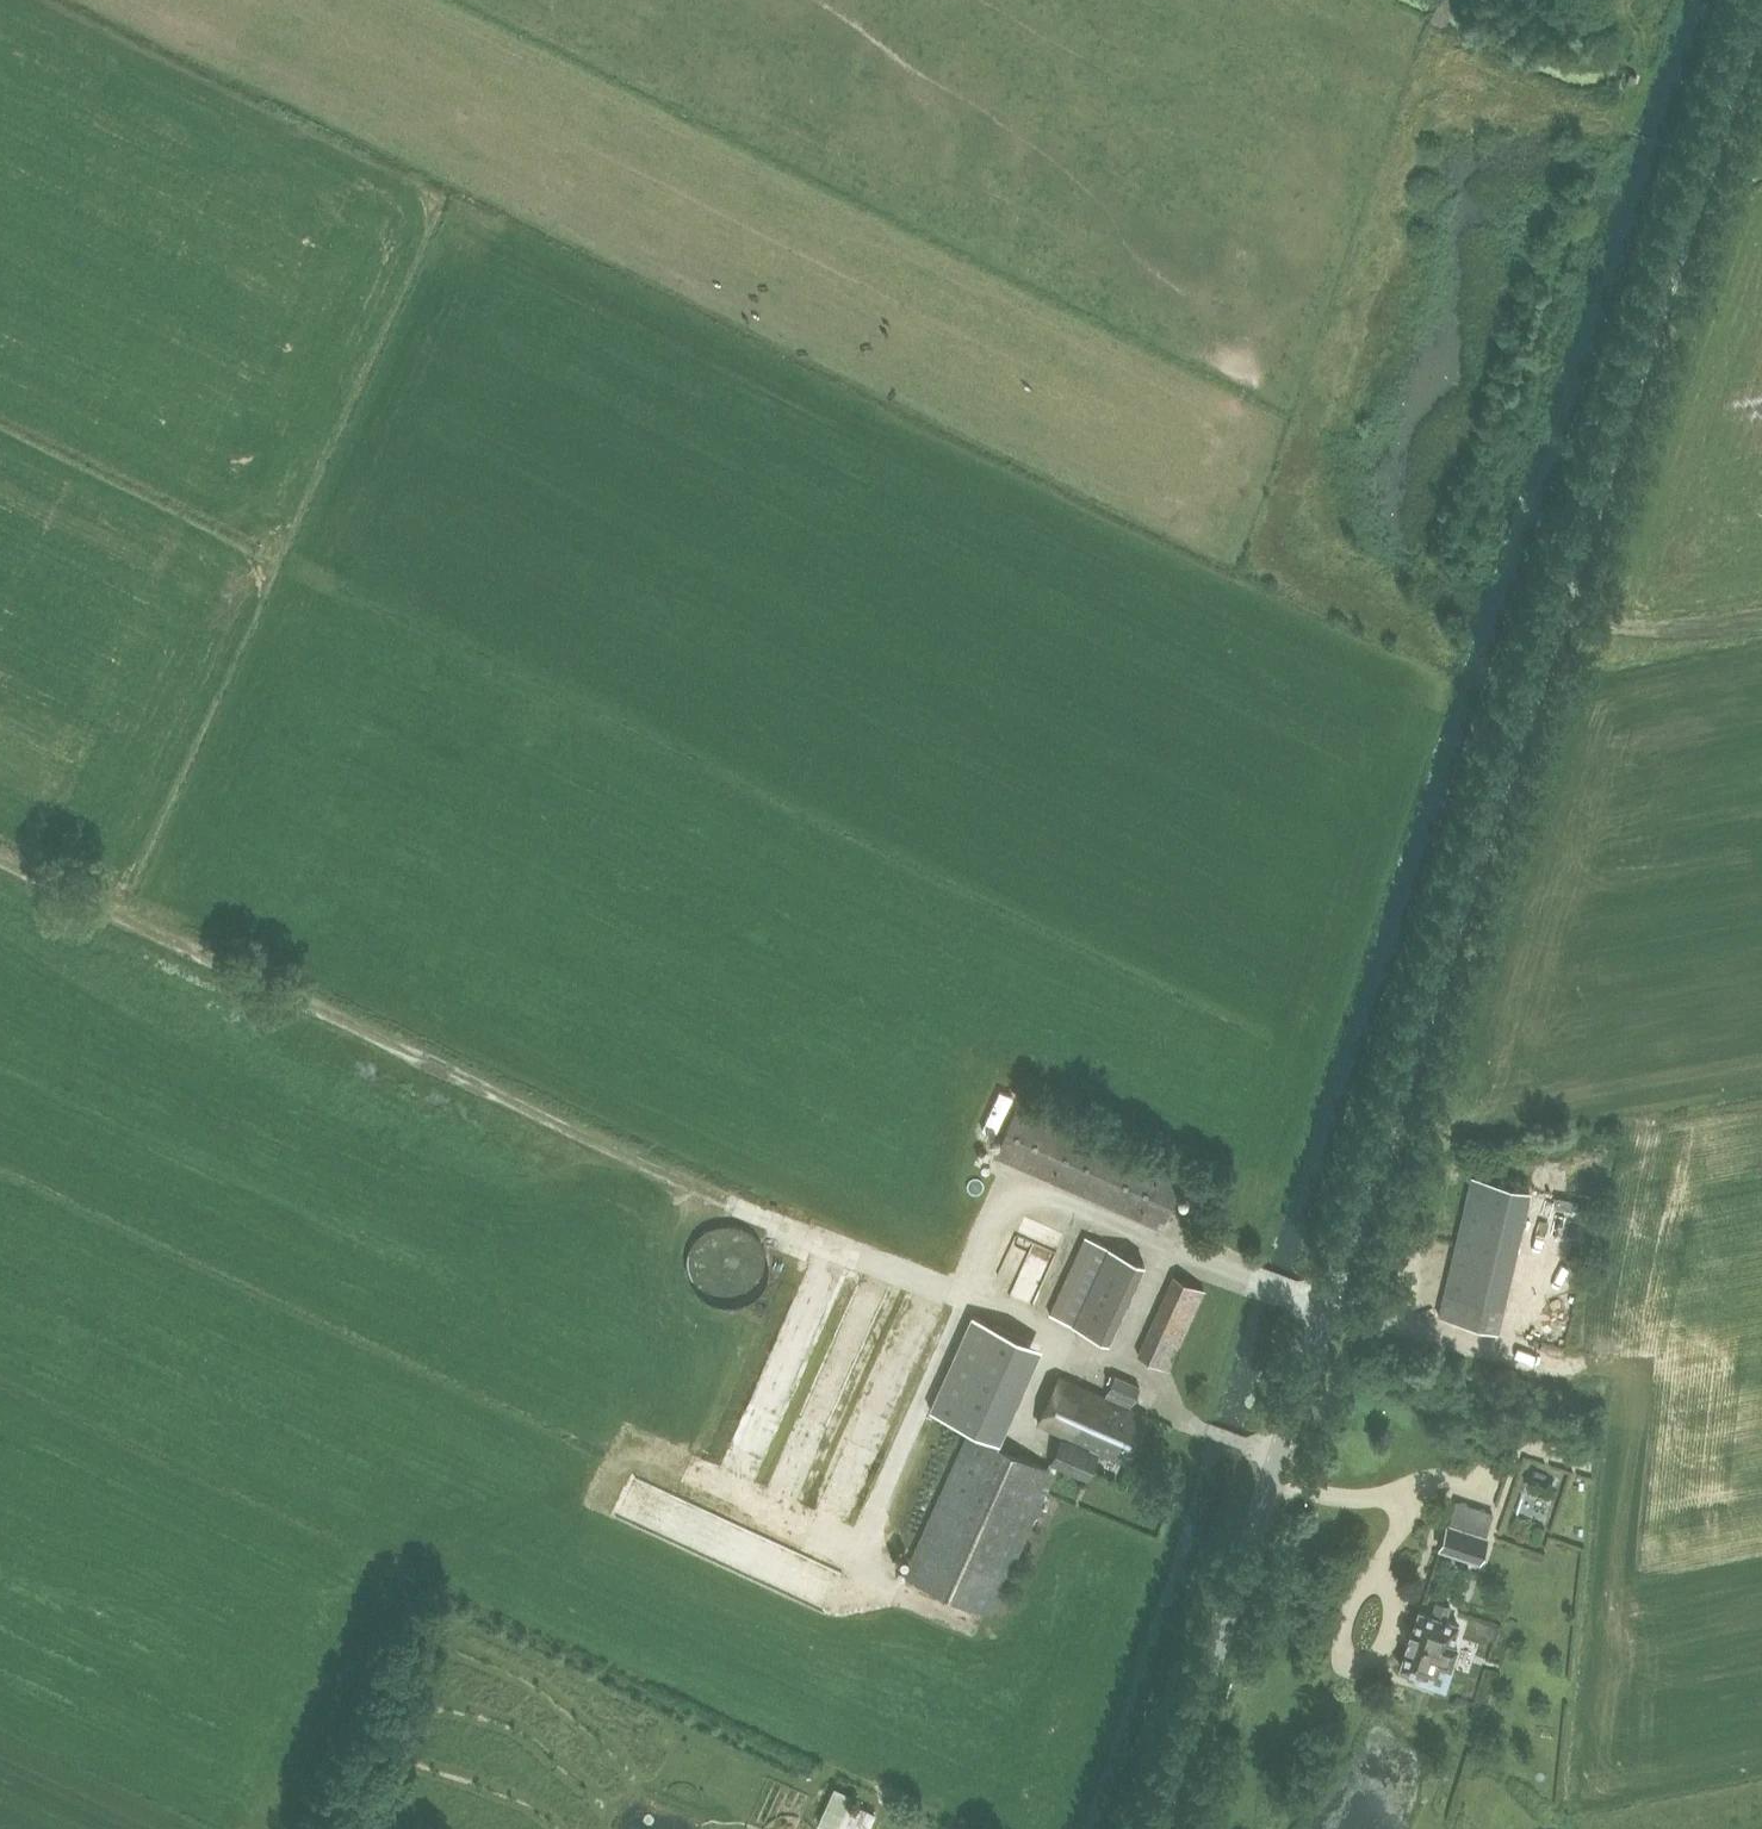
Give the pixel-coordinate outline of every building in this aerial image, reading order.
[(1182,1175),(1018,1102),(994,1155),(1159,1226),(1182,1175)] [(1438,1315),(1498,1329),(1532,1184),(1473,1170),(1438,1315)] [(989,1278),(1004,1283),(1019,1237),(1004,1232),(989,1278)] [(1109,1340),(1145,1262),(1084,1233),(1048,1312),(1109,1340)] [(1168,1366),(1204,1288),(1173,1274),(1137,1352),(1168,1366)] [(965,1308),(926,1405),(997,1433),(1036,1337),(965,1308)] [(795,1371),(761,1356),(709,1468),(744,1484),(795,1371)] [(1115,1373),(1104,1396),(1128,1407),(1140,1384),(1115,1373)] [(1128,1407),(1104,1396),(1060,1376),(1039,1421),(1123,1460),(1144,1414),(1128,1407)] [(957,1425),(900,1572),(988,1606),(1037,1480),(1072,1494),(1086,1458),(1050,1444),(1044,1458),(957,1425)] [(1477,1557),(1485,1534),(1446,1521),(1438,1544),(1438,1545),(1439,1545),(1477,1557)] [(1448,1660),(1455,1638),(1450,1637),(1456,1620),(1444,1616),(1448,1602),(1434,1597),(1429,1611),(1417,1607),(1399,1663),(1416,1668),(1437,1675),(1443,1658),(1448,1660)] [(825,1811),(861,1828),(873,1828),(887,1799),(842,1777),(825,1811)]
